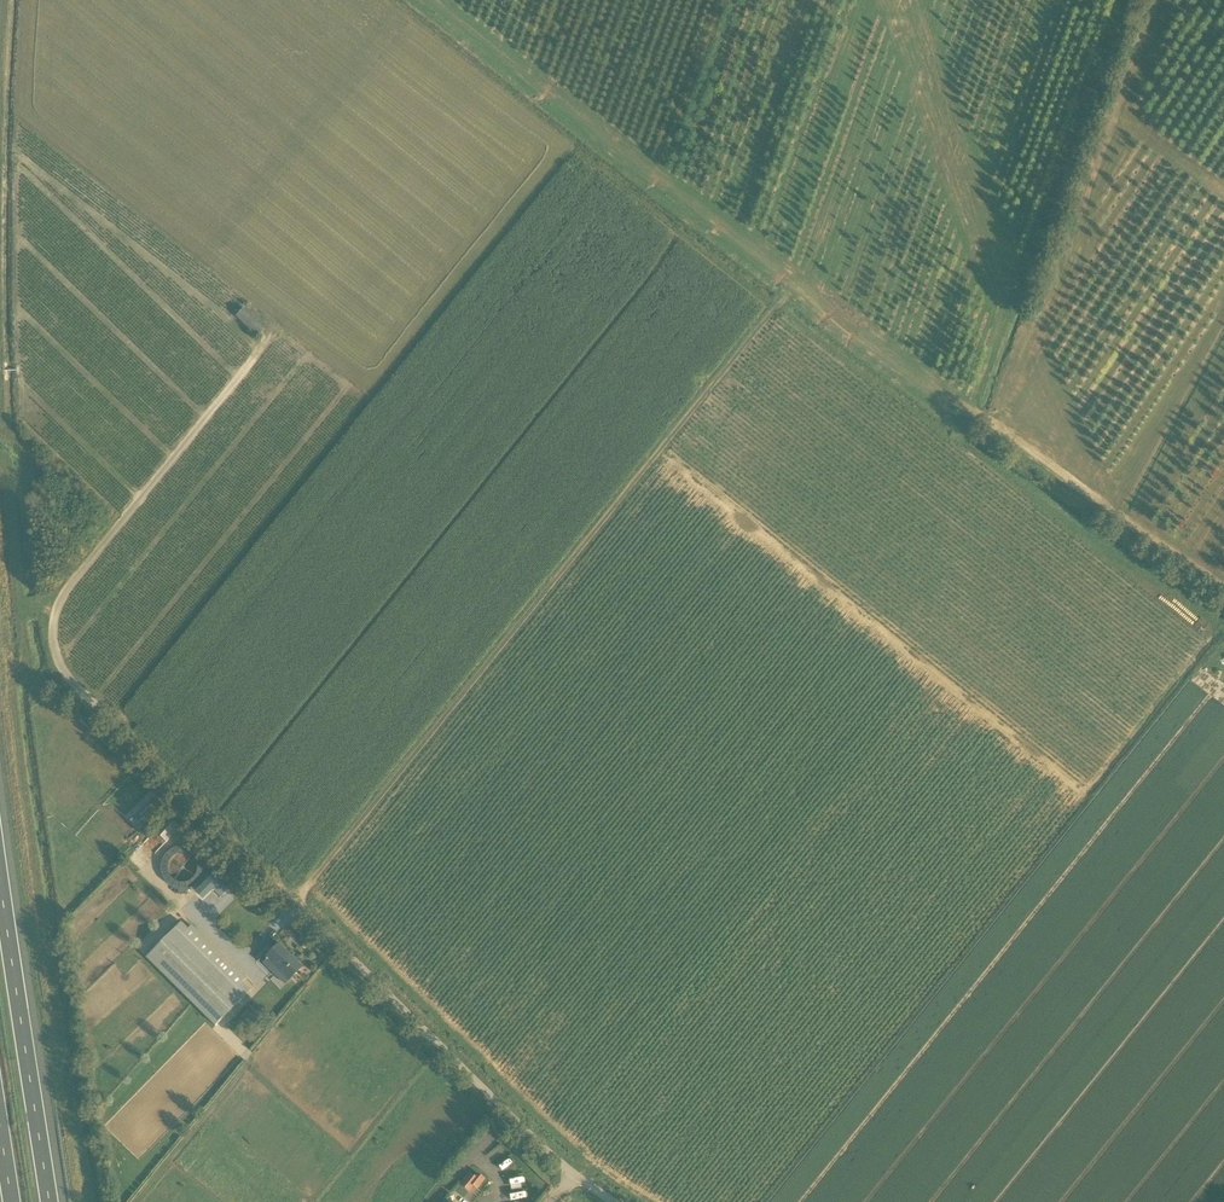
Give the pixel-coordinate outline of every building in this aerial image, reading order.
[(254,320),(243,309),(236,316),(248,327),(254,320)] [(134,817),(145,828),(154,819),(162,810),(152,800),(134,817)] [(166,842),(180,827),(169,817),(155,832),(166,842)] [(187,847),(179,847),(171,849),(166,855),(162,861),(161,868),(162,876),(165,883),(172,888),(178,890),(178,895),(188,895),(188,890),(194,888),(200,883),(204,876),(205,869),(204,861),(200,854),(194,850),(187,847)] [(176,927),(146,957),(215,1026),(245,996),(176,927)] [(277,970),(289,981),(302,967),(279,944),(262,962),(273,973),(277,970)] [(254,1015),(247,1023),(258,1033),(265,1026),(254,1015)] [(471,1172),(461,1183),(469,1191),(479,1180),(471,1172)]
